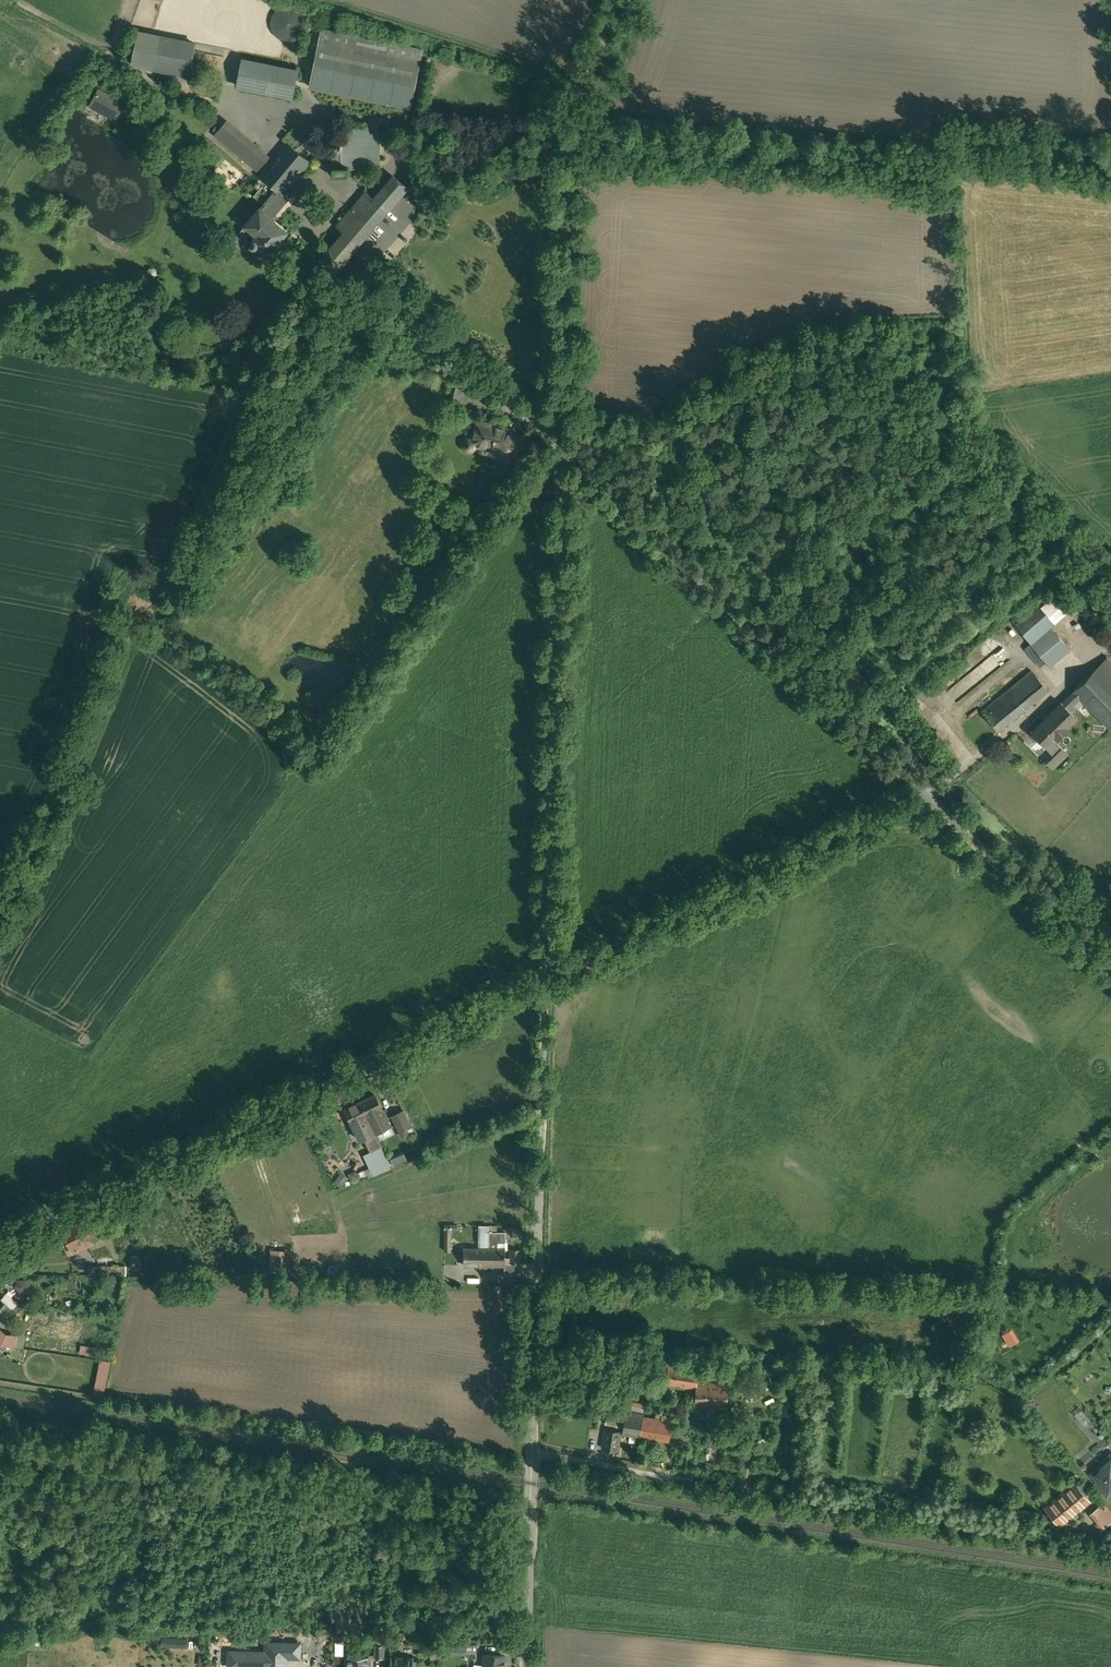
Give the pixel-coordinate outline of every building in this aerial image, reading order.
[(306,16),(306,13),(305,9),(303,6),(301,4),(298,2),(295,0),(284,0),(282,1),(279,2),(277,5),(274,8),(273,11),(273,13),(272,17),(273,21),(274,24),(276,27),(278,29),(281,31),(284,32),(287,33),(291,33),(294,33),(296,32),(299,30),(302,27),(304,25),(305,22),(306,19),(306,16)] [(422,47),(323,27),(311,85),(410,106),(422,47)] [(131,63),(188,75),(194,42),(138,31),(131,63)] [(297,69),(244,58),(238,84),(292,95),(297,69)] [(118,100),(99,89),(91,104),(110,114),(118,100)] [(266,158),(225,123),(217,133),(258,168),(266,158)] [(369,124),(345,124),(346,145),(342,145),(339,145),(333,145),(334,174),(348,173),(348,166),(371,166),(369,124)] [(301,128),(262,174),(278,187),(284,192),(321,145),(301,128)] [(394,174),(375,197),(388,209),(408,186),(394,174)] [(278,187),(263,205),(260,203),(258,205),(260,207),(246,223),(246,224),(240,231),(251,240),(251,241),(251,243),(253,245),(256,245),(256,244),(268,254),(288,228),(273,216),(289,196),(284,192),(278,187)] [(367,190),(338,225),(344,232),(358,244),(388,209),(375,197),(367,190)] [(358,244),(344,232),(339,238),(352,250),(358,244)] [(339,238),(322,258),(335,270),(352,250),(339,238)] [(472,384),(460,382),(455,402),(468,405),(472,384)] [(487,424),(478,423),(474,444),(484,446),(487,424)] [(506,427),(487,424),(484,446),(492,448),(492,451),(494,451),(495,447),(500,448),(510,457),(522,444),(516,439),(517,438),(516,437),(516,436),(515,435),(514,435),(513,435),(507,429),(507,428),(506,428),(506,427)] [(1058,588),(1043,603),(1056,618),(1071,603),(1058,588)] [(1012,621),(1030,642),(1052,624),(1058,620),(1056,618),(1043,603),(1039,598),(1012,621)] [(1052,624),(1030,642),(1043,658),(1049,665),(1071,647),(1052,624)] [(1043,658),(1030,642),(1025,647),(1038,663),(1043,658)] [(1107,656),(1074,689),(1080,695),(1110,726),(1110,660),(1107,656)] [(1032,669),(983,710),(999,729),(1048,688),(1032,669)] [(1074,689),(1062,701),(1063,701),(1063,702),(1070,709),(1075,704),(1078,707),(1084,701),(1079,696),(1080,695),(1074,689)] [(1061,702),(1032,730),(1032,729),(1031,730),(1032,731),(1046,745),(1047,746),(1048,745),(1055,738),(1057,736),(1067,726),(1076,717),(1077,716),(1076,715),(1070,709),(1063,702),(1063,701),(1062,701),(1061,701),(1061,702)] [(1068,751),(1055,738),(1048,745),(1047,746),(1040,752),(1053,766),(1068,751)] [(387,1116),(375,1093),(360,1100),(376,1131),(390,1124),(387,1117),(387,1116)] [(376,1131),(360,1100),(345,1107),(360,1138),(365,1136),(376,1131)] [(404,1108),(387,1116),(387,1117),(392,1115),(402,1135),(408,1132),(405,1127),(411,1124),(404,1108)] [(376,1131),(365,1136),(371,1149),(382,1145),(382,1144),(376,1131)] [(371,1149),(363,1153),(369,1166),(369,1167),(382,1161),(385,1167),(391,1164),(382,1145),(371,1149)] [(339,1158),(335,1163),(339,1167),(343,1162),(339,1158)] [(369,1166),(359,1170),(362,1177),(385,1167),(382,1161),(369,1167),(369,1166)] [(351,1181),(362,1177),(359,1170),(357,1171),(356,1168),(348,1172),(351,1181)] [(341,1171),(334,1180),(341,1185),(348,1176),(341,1171)] [(93,1220),(65,1232),(74,1250),(102,1238),(93,1220)] [(457,1223),(446,1223),(445,1249),(451,1249),(452,1227),(457,1227),(457,1223)] [(480,1246),(465,1246),(465,1263),(489,1263),(489,1229),(490,1223),(481,1223),(480,1246)] [(506,1229),(489,1229),(489,1263),(505,1263),(505,1261),(505,1254),(506,1254),(506,1252),(505,1252),(506,1246),(498,1246),(498,1240),(506,1240),(506,1229)] [(521,1247),(511,1247),(511,1261),(521,1261),(521,1247)] [(291,1250),(272,1249),(272,1263),(290,1264),(291,1250)] [(99,1253),(98,1262),(110,1262),(111,1253),(99,1253)] [(511,1261),(505,1261),(505,1263),(505,1271),(520,1271),(521,1261),(511,1261)] [(27,1289),(26,1276),(14,1277),(15,1290),(27,1289)] [(0,1300),(0,1313),(9,1301),(3,1296),(0,1300)] [(45,1315),(45,1307),(33,1306),(32,1314),(45,1315)] [(1019,1338),(1012,1326),(1001,1332),(1008,1344),(1019,1338)] [(95,1353),(96,1345),(79,1343),(79,1351),(95,1353)] [(103,1358),(96,1392),(104,1393),(110,1359),(103,1358)] [(699,1369),(670,1364),(667,1381),(696,1386),(697,1381),(699,1369)] [(727,1382),(697,1381),(696,1386),(698,1386),(698,1405),(726,1405),(727,1382)] [(643,1412),(615,1407),(615,1406),(612,1405),(612,1407),(608,1406),(606,1421),(624,1424),(624,1430),(640,1433),(643,1418),(642,1418),(643,1415),(643,1412)] [(1083,1423),(1090,1418),(1083,1406),(1075,1411),(1083,1423)] [(663,1418),(643,1415),(642,1418),(643,1418),(640,1433),(668,1437),(671,1415),(663,1414),(663,1418)] [(621,1429),(606,1427),(603,1446),(618,1448),(621,1429)] [(1110,1453),(1101,1461),(1104,1464),(1094,1473),(1109,1491),(1110,1490),(1110,1454),(1110,1453)] [(1074,1480),(1046,1504),(1060,1521),(1088,1497),(1074,1480)] [(1092,1509),(1105,1524),(1110,1519),(1110,1508),(1104,1499),(1092,1509)] [(1009,1519),(1026,1522),(1028,1507),(1012,1504),(1009,1519)] [(161,1637),(160,1646),(186,1647),(187,1638),(161,1637)] [(344,1640),(336,1639),(335,1654),(343,1654),(344,1640)] [(267,1640),(267,1650),(246,1649),(245,1656),(252,1656),(252,1665),(266,1665),(266,1666),(284,1666),(284,1654),(300,1654),(300,1641),(267,1640)] [(464,1652),(464,1641),(442,1641),(442,1651),(464,1652)] [(385,1642),(376,1642),(376,1655),(384,1656),(385,1642)] [(349,1653),(348,1666),(369,1666),(369,1654),(349,1653)] [(485,1653),(485,1666),(504,1666),(504,1653),(485,1653)] [(391,1654),(391,1666),(414,1666),(414,1655),(391,1654)]
